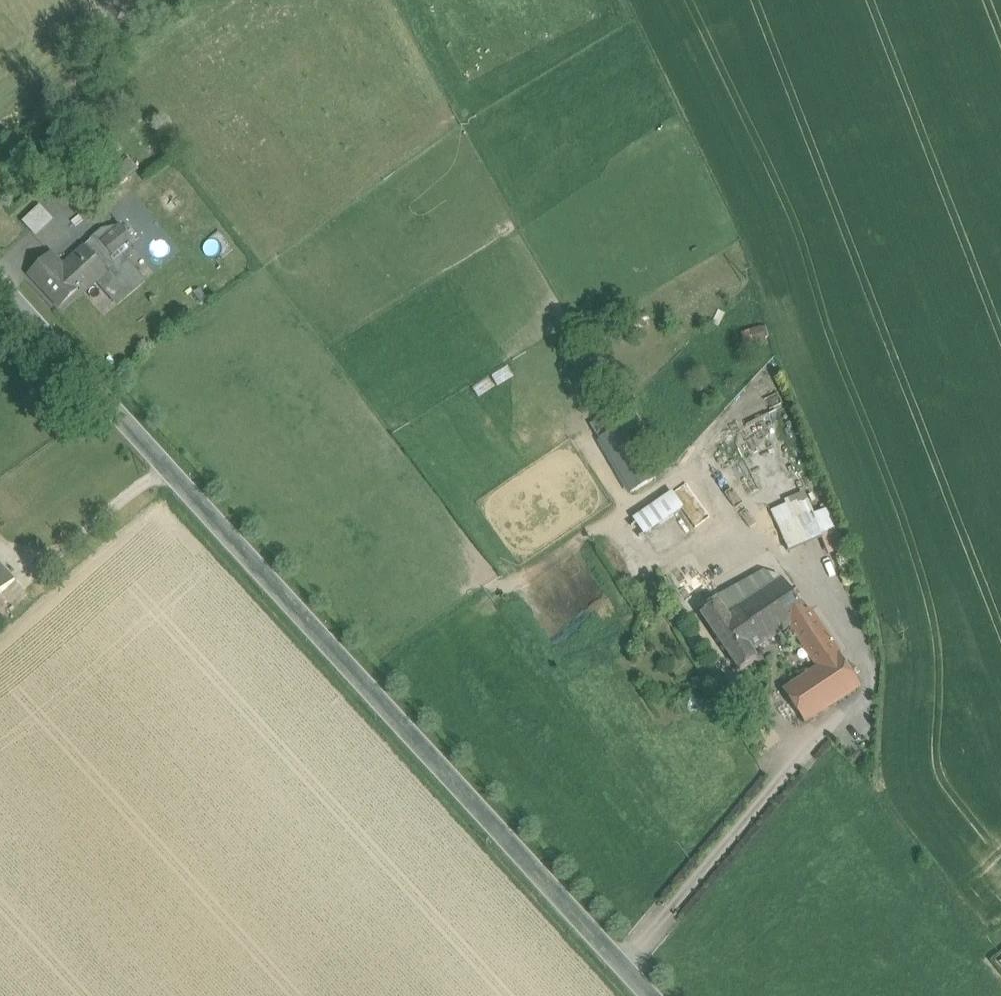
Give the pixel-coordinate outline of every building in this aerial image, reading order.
[(100,188),(111,202),(144,177),(133,164),(100,188)] [(41,206),(22,222),(36,237),(54,220),(41,206)] [(118,232),(100,242),(96,237),(64,267),(54,256),(32,277),(60,307),(80,288),(85,294),(100,279),(119,262),(129,243),(118,232)] [(119,262),(100,279),(125,306),(144,288),(119,262)] [(625,426),(602,439),(633,490),(655,476),(625,426)] [(637,524),(650,540),(687,513),(674,496),(637,524)] [(773,515),(779,529),(813,515),(808,501),(773,515)] [(813,515),(779,529),(788,551),(823,537),(813,515)] [(15,581),(0,565),(0,595),(15,581)] [(767,573),(720,603),(728,616),(775,584),(767,573)] [(728,616),(753,652),(791,627),(808,616),(807,614),(782,579),(775,584),(728,616)] [(757,659),(753,652),(728,616),(720,603),(702,616),(740,671),(757,659)] [(810,612),(807,614),(808,616),(791,627),(819,668),(839,655),(810,612)] [(839,655),(819,668),(784,691),(806,724),(861,688),(839,655)]
